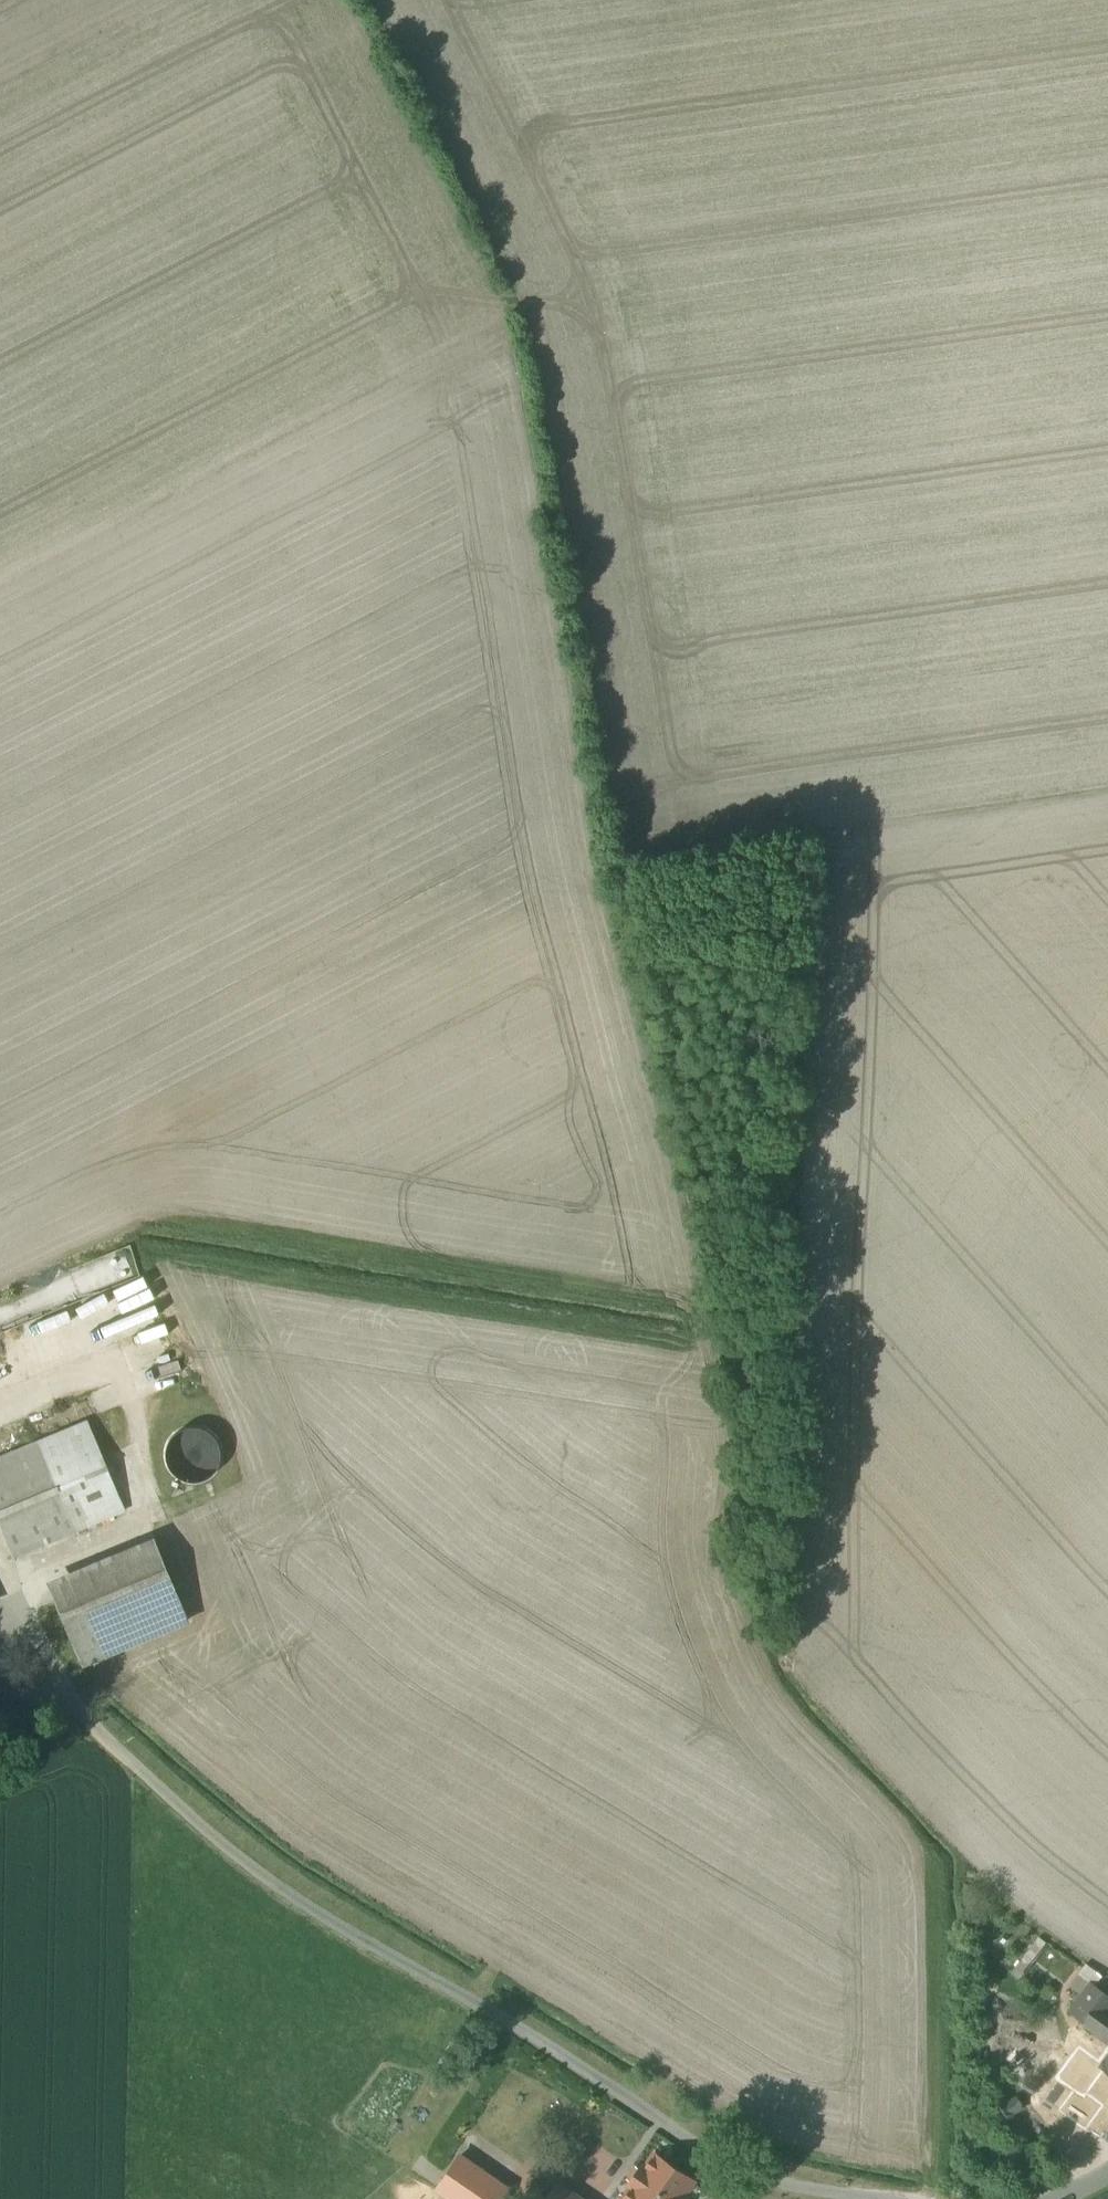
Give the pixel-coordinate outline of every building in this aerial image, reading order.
[(14,1557),(123,1511),(84,1422),(0,1457),(0,1524),(14,1557)] [(163,1558),(59,1601),(84,1663),(189,1620),(163,1558)] [(1092,1983),(1082,1975),(1073,1987),(1083,1995),(1092,1983)] [(1071,2011),(1093,2027),(1105,2010),(1107,2006),(1107,1994),(1092,1983),(1083,1995),(1071,2011)] [(1105,2010),(1094,2025),(1107,2036),(1107,2013),(1105,2010)] [(459,2153),(437,2186),(456,2198),(515,2198),(518,2195),(459,2153)] [(644,2169),(641,2167),(629,2184),(632,2186),(623,2198),(681,2198),(693,2181),(654,2154),(644,2169)] [(556,2183),(545,2198),(580,2198),(556,2183)]
